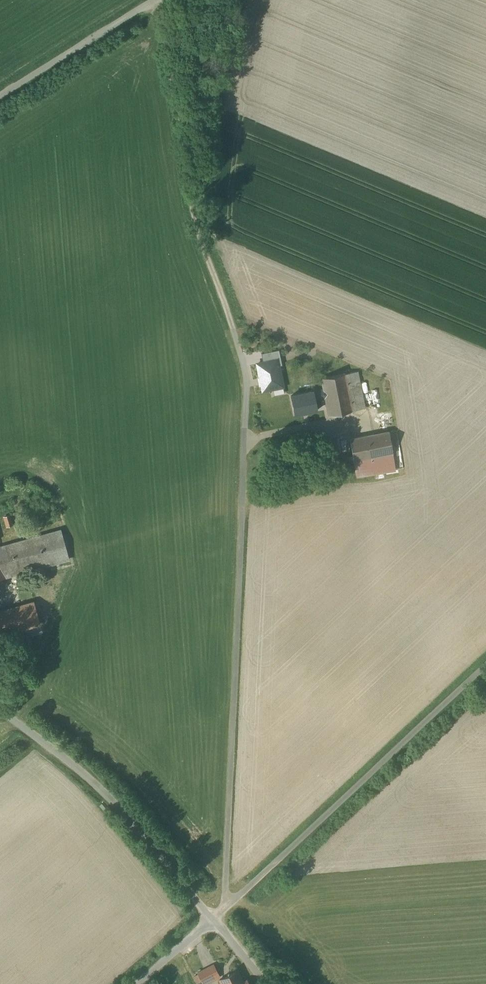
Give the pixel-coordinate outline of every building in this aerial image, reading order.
[(255,356),(265,396),(286,391),(276,351),(255,356)] [(357,373),(318,380),(319,390),(321,401),(324,417),(363,410),(357,373)] [(287,396),(291,418),(315,414),(313,402),(321,401),(319,390),(287,396)] [(388,433),(349,440),(356,480),(394,473),(388,433)] [(10,515),(5,517),(8,527),(13,525),(10,515)] [(68,560),(60,531),(0,548),(0,579),(68,560)] [(32,604),(0,613),(0,639),(39,628),(32,604)] [(198,974),(204,983),(206,983),(220,977),(214,965),(198,974)] [(221,980),(223,983),(248,983),(247,981),(243,983),(237,972),(221,980)]
